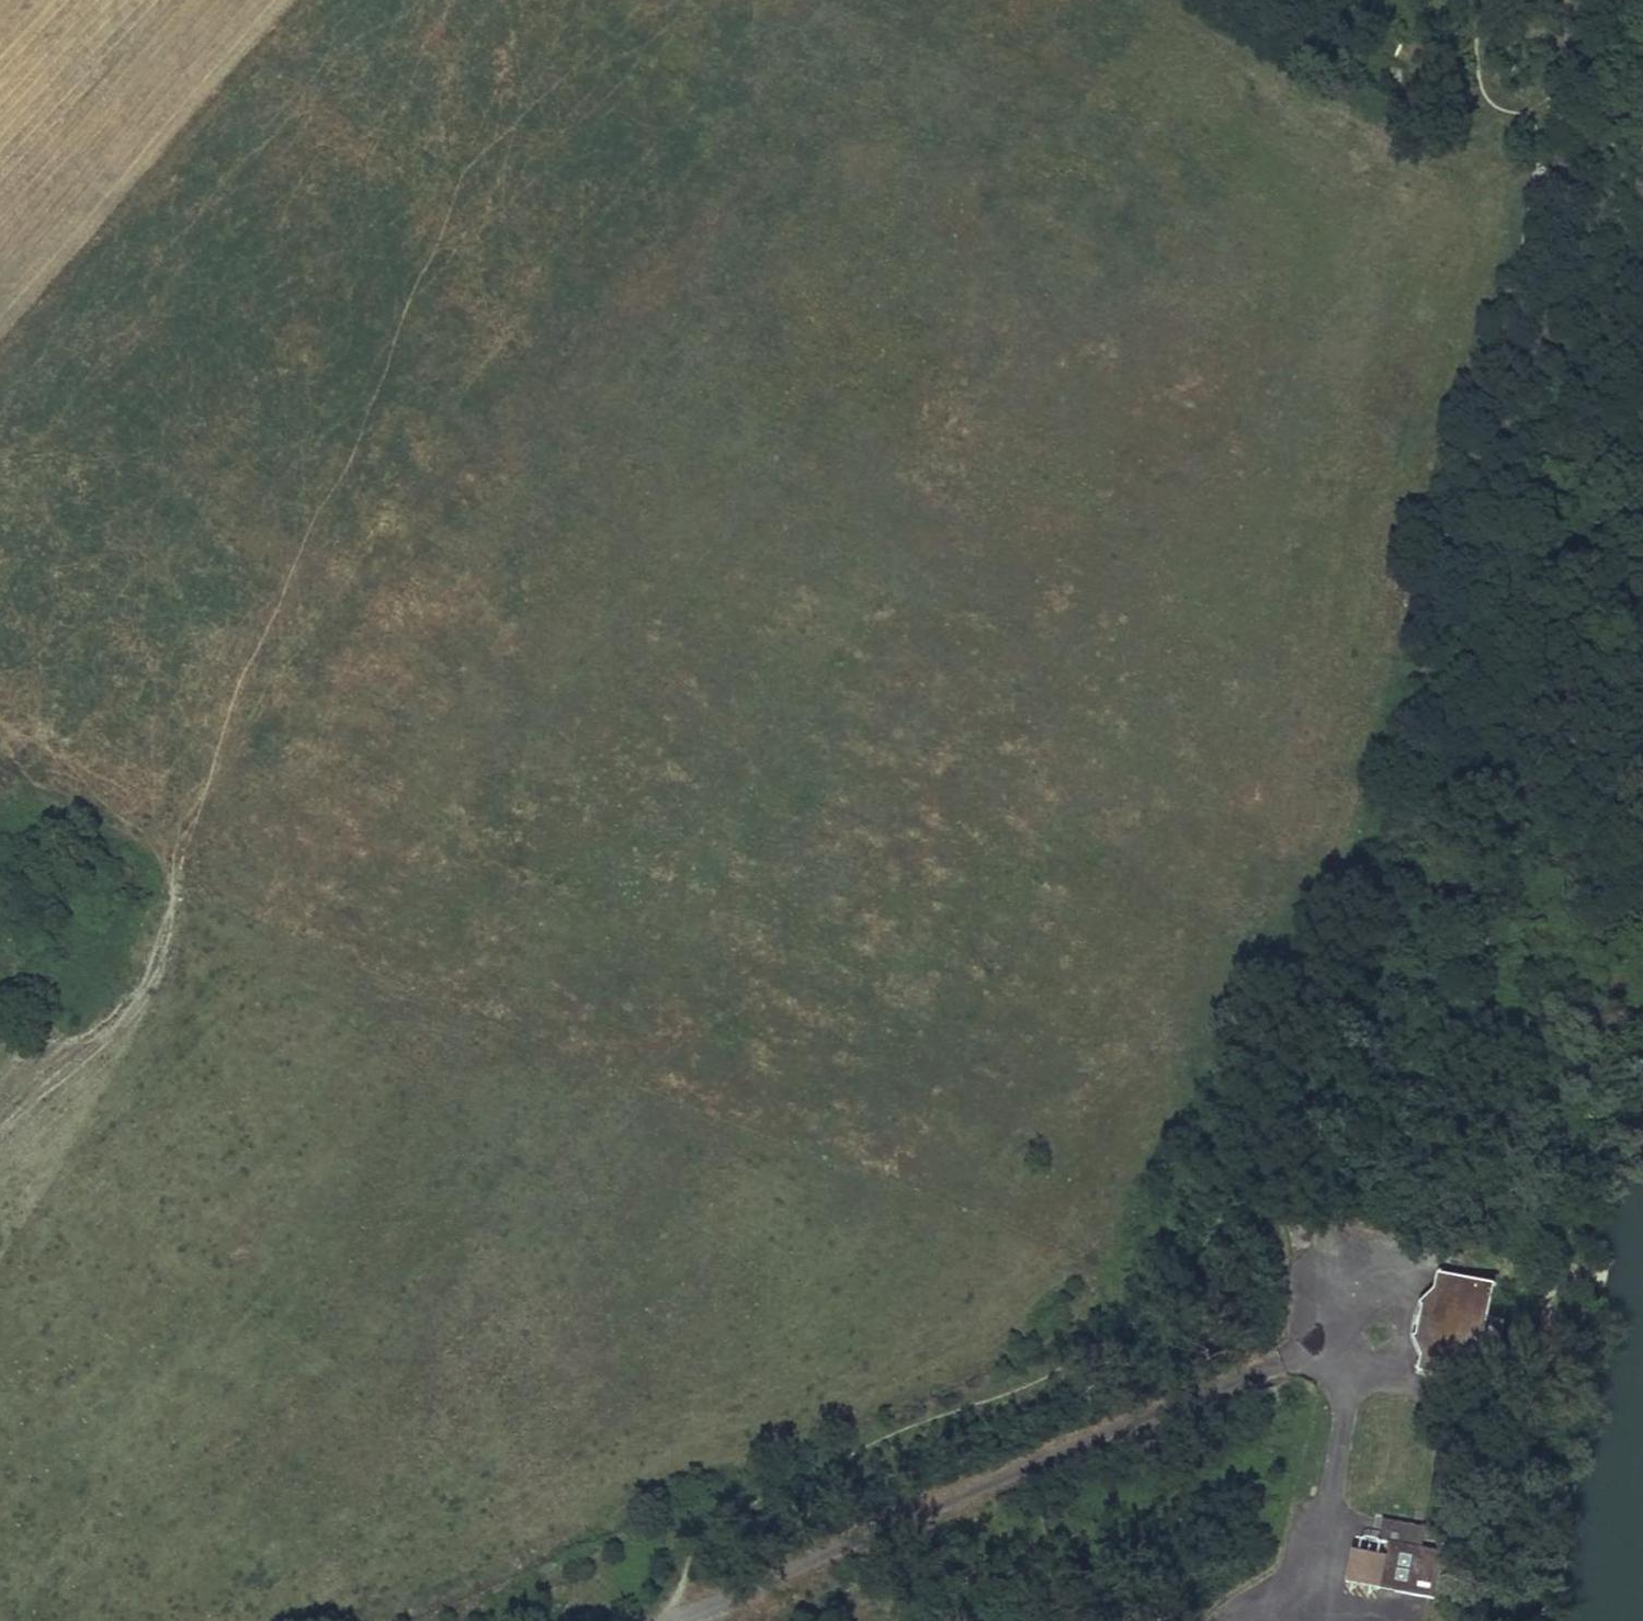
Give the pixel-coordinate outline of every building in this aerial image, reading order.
[(1490,1288),(1439,1277),(1436,1293),(1421,1304),(1423,1309),(1418,1335),(1415,1338),(1422,1358),(1420,1370),(1471,1381),(1477,1351),(1484,1317),(1490,1288)] [(1502,1321),(1484,1317),(1477,1351),(1497,1355),(1502,1321)] [(1427,1527),(1387,1520),(1383,1540),(1393,1542),(1390,1556),(1385,1587),(1436,1596),(1445,1551),(1423,1547),(1427,1527)] [(1385,1587),(1390,1556),(1355,1550),(1350,1581),(1385,1587)]
